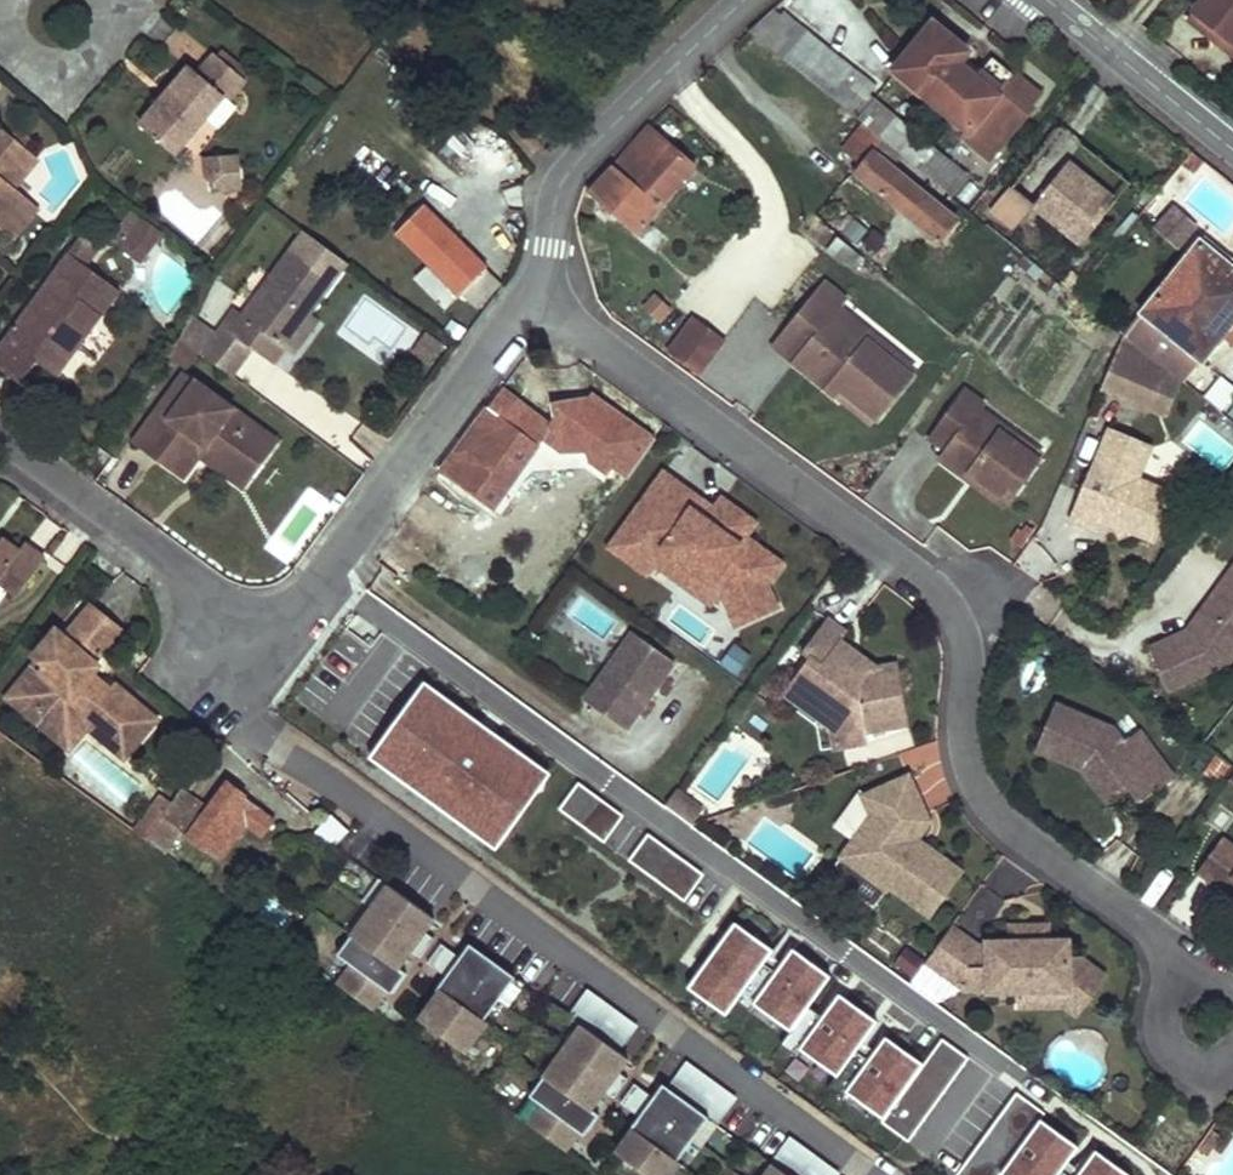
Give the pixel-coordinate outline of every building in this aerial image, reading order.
[(1189,16),(1211,34),(1216,27),(1232,41),(1232,0),(1202,0),(1189,16)] [(788,39),(763,20),(750,31),(842,105),(854,115),(863,104),(864,101),(848,88),(855,70),(793,22),(788,39)] [(952,39),(932,23),(893,70),(969,132),(995,151),(1030,107),(1028,105),(1037,94),(1015,75),(1005,87),(1003,85),(1001,87),(993,80),(989,87),(947,55),(953,48),(948,44),(952,39)] [(1216,27),(1211,34),(1232,52),(1232,41),(1216,27)] [(192,67),(142,125),(175,154),(225,96),(231,102),(247,83),(217,56),(200,75),(192,67)] [(866,106),(863,104),(854,115),(857,117),(866,106)] [(883,138),(857,117),(854,115),(842,105),(823,128),(841,143),(833,153),(940,240),(958,219),(873,151),(883,138)] [(926,153),(866,106),(857,117),(883,138),(953,194),(964,180),(928,150),(926,153)] [(693,164),(651,125),(590,191),(637,231),(693,164)] [(7,130),(0,138),(0,228),(1,229),(26,198),(14,188),(39,157),(7,130)] [(994,152),(969,132),(965,138),(989,158),(994,152)] [(239,187),(238,153),(200,154),(201,188),(239,187)] [(1204,163),(1193,154),(1183,167),(1194,176),(1204,163)] [(1073,237),(1071,240),(1082,249),(1117,205),(1070,167),(1037,208),(1073,237)] [(1014,189),(988,222),(1047,270),(1071,240),(1073,237),(1037,208),(1014,189)] [(39,208),(26,198),(1,229),(13,239),(39,208)] [(486,266),(425,208),(398,234),(460,293),(461,292),(485,268),(486,266)] [(1193,226),(1172,209),(1155,230),(1176,246),(1193,226)] [(145,216),(126,242),(146,255),(164,230),(145,216)] [(834,236),(825,249),(852,266),(860,253),(834,236)] [(1200,241),(1126,334),(1184,381),(1186,382),(1213,348),(1232,323),(1219,314),(1232,297),(1232,267),(1200,241)] [(189,315),(180,334),(202,350),(236,376),(256,349),(277,363),(288,345),(313,311),(334,280),(294,249),(247,315),(237,308),(218,335),(189,315)] [(0,345),(0,370),(21,385),(36,363),(55,377),(89,332),(78,324),(89,308),(100,316),(119,289),(68,254),(49,279),(60,287),(39,315),(28,307),(0,345)] [(500,283),(485,268),(461,292),(477,307),(500,283)] [(49,279),(28,307),(39,315),(60,287),(49,279)] [(884,421),(919,377),(843,316),(854,302),(833,285),(800,325),(821,342),(802,365),(842,398),(848,391),(884,421)] [(379,339),(425,370),(441,346),(364,295),(338,333),(369,354),(379,339)] [(669,306),(654,295),(645,309),(661,319),(669,306)] [(1219,314),(1232,323),(1232,297),(1219,314)] [(78,324),(89,332),(100,316),(89,308),(78,324)] [(313,311),(288,345),(297,351),(321,317),(313,311)] [(691,311),(665,347),(697,370),(723,334),(691,311)] [(800,325),(781,349),(802,365),(821,342),(800,325)] [(1126,334),(1125,333),(1102,387),(1152,408),(1170,386),(1184,381),(1126,334)] [(180,334),(169,350),(190,366),(202,350),(180,334)] [(178,405),(199,378),(186,368),(167,395),(178,405)] [(1232,392),(1232,385),(1220,375),(1205,394),(1221,407),(1232,392)] [(167,395),(135,439),(163,459),(179,436),(202,453),(211,443),(254,474),(280,437),(199,378),(178,405),(167,395)] [(1166,413),(1184,381),(1170,386),(1152,408),(1166,413)] [(984,400),(967,388),(943,420),(960,432),(950,446),(942,456),(968,475),(972,470),(1004,492),(1011,482),(1018,488),(1041,456),(977,410),(980,406),(984,400)] [(508,392),(503,389),(427,491),(430,492),(379,562),(386,567),(399,576),(435,527),(432,524),(448,503),(481,528),(495,509),(504,497),(555,426),(508,392)] [(1044,452),(980,406),(977,410),(1041,456),(1044,452)] [(960,432),(943,420),(933,434),(950,446),(960,432)] [(1202,427),(1189,441),(1218,467),(1231,453),(1202,427)] [(1152,446),(1110,429),(1072,519),(1099,530),(1105,518),(1116,523),(1121,535),(1134,531),(1155,540),(1167,513),(1156,485),(1139,478),(1152,446)] [(179,436),(163,459),(186,476),(202,453),(179,436)] [(211,443),(202,453),(246,484),(254,474),(211,443)] [(1018,488),(1011,482),(1004,492),(972,470),(968,475),(1007,504),(1018,488)] [(777,606),(767,582),(782,562),(746,536),(756,522),(723,498),(716,509),(708,519),(694,509),(701,498),(665,472),(630,521),(640,528),(621,553),(648,573),(657,559),(686,580),(697,566),(723,585),(738,621),(777,606)] [(1175,494),(1156,485),(1167,513),(1175,494)] [(514,502),(504,497),(495,509),(506,517),(514,502)] [(716,509),(701,498),(694,509),(708,519),(716,509)] [(611,546),(621,553),(640,528),(630,521),(611,546)] [(1036,528),(1030,523),(1025,529),(1021,526),(1013,537),(1023,544),(1036,528)] [(13,590),(39,553),(19,539),(14,547),(0,537),(0,581),(13,590)] [(697,566),(686,580),(713,600),(723,585),(697,566)] [(1188,631),(1190,636),(1196,633),(1232,585),(1232,571),(1188,631)] [(13,590),(0,581),(0,608),(13,590)] [(1196,633),(1190,636),(1188,631),(1150,647),(1169,689),(1230,662),(1232,658),(1232,585),(1196,633)] [(41,634),(25,652),(28,655),(36,663),(11,691),(53,727),(64,714),(78,724),(96,742),(111,725),(128,740),(150,715),(113,681),(107,688),(101,694),(80,675),(85,669),(92,661),(86,656),(114,624),(86,602),(58,634),(50,643),(41,634)] [(833,733),(835,747),(869,741),(867,730),(909,722),(901,662),(880,666),(868,668),(838,646),(843,640),(849,632),(829,618),(804,652),(811,657),(796,678),(823,697),(823,717),(831,722),(833,733)] [(1005,630),(993,621),(987,629),(999,638),(1005,630)] [(50,643),(58,634),(48,625),(41,634),(50,643)] [(635,633),(586,701),(627,732),(677,664),(635,633)] [(868,668),(880,666),(843,640),(838,646),(868,668)] [(718,661),(736,673),(749,653),(732,642),(718,661)] [(28,655),(0,689),(0,700),(57,748),(78,724),(64,714),(53,727),(11,691),(36,663),(28,655)] [(460,687),(426,665),(413,683),(421,690),(414,700),(400,719),(383,744),(419,769),(431,754),(445,764),(474,723),(448,706),(460,687)] [(107,688),(85,669),(80,675),(101,694),(107,688)] [(823,697),(796,678),(786,693),(823,717),(823,697)] [(414,700),(407,696),(395,715),(400,719),(414,700)] [(1093,763),(1119,797),(1131,788),(1150,774),(1161,788),(1177,776),(1167,761),(1142,728),(1126,740),(1116,727),(1059,700),(1037,745),(1085,767),(1090,764),(1093,763)] [(111,725),(96,742),(113,756),(128,740),(111,725)] [(1111,803),(1119,797),(1093,763),(1090,764),(1085,767),(1111,803)] [(1150,774),(1131,788),(1142,802),(1161,788),(1150,774)] [(930,820),(910,775),(864,795),(873,814),(843,856),(888,887),(891,882),(932,911),(962,869),(928,843),(920,846),(912,828),(930,820)] [(575,780),(556,808),(604,840),(623,811),(575,780)] [(186,788),(164,816),(147,839),(165,853),(182,829),(191,836),(208,849),(209,848),(224,859),(249,825),(263,836),(276,818),(245,797),(248,795),(231,783),(207,814),(199,808),(204,801),(186,788)] [(791,791),(771,798),(774,807),(794,800),(791,791)] [(505,825),(469,798),(447,829),(483,855),(505,825)] [(153,808),(136,831),(147,839),(164,816),(153,808)] [(332,813),(315,832),(333,847),(350,829),(332,813)] [(928,843),(930,820),(912,828),(920,846),(928,843)] [(684,900),(704,870),(643,831),(624,861),(684,900)] [(1222,837),(1198,871),(1218,885),(1222,881),(1228,872),(1232,876),(1232,845),(1222,837)] [(1222,881),(1232,889),(1232,876),(1228,872),(1222,881)] [(434,918),(388,884),(339,952),(352,961),(338,981),(374,1008),(388,988),(392,991),(407,971),(400,965),(434,918)] [(781,914),(765,903),(757,916),(771,927),(781,914)] [(730,917),(685,986),(726,1012),(770,943),(730,917)] [(1049,923),(1031,924),(1032,939),(1049,938),(1049,923)] [(952,926),(926,963),(911,984),(937,1003),(953,981),(962,988),(966,990),(989,989),(989,992),(1019,991),(1071,990),(1089,1002),(1109,974),(1083,956),(1070,957),(1070,938),(1049,938),(1032,939),(1031,924),(1011,924),(1012,940),(988,941),(988,946),(979,946),(952,926)] [(749,1000),(788,1029),(829,971),(790,943),(749,1000)] [(460,958),(442,944),(428,963),(447,977),(416,1018),(466,1054),(487,1024),(483,1021),(515,977),(470,944),(460,958)] [(962,988),(953,981),(937,1003),(962,988)] [(589,988),(571,1014),(620,1050),(638,1024),(589,988)] [(835,1073),(876,1017),(836,989),(796,1045),(835,1073)] [(1071,990),(1019,991),(1019,1006),(1066,1005),(1080,1014),(1089,1002),(1071,990)] [(628,1059),(581,1025),(532,1093),(545,1103),(531,1122),(568,1149),(582,1130),(586,1132),(601,1112),(594,1106),(628,1059)] [(882,1031),(841,1090),(909,1138),(967,1056),(939,1037),(923,1060),(882,1031)] [(688,1060),(670,1086),(719,1122),(737,1096),(688,1060)] [(634,1085),(620,1103),(638,1117),(614,1151),(647,1174),(671,1174),(679,1164),(675,1161),(707,1117),(662,1085),(652,1098),(634,1085)] [(1034,1111),(1004,1154),(1033,1174),(1081,1174),(1095,1157),(1034,1111)] [(1222,1136),(1212,1128),(1197,1148),(1208,1156),(1222,1136)] [(773,1161),(791,1174),(838,1174),(840,1171),(791,1136),(773,1161)] [(772,1165),(764,1174),(786,1174),(772,1165)]
